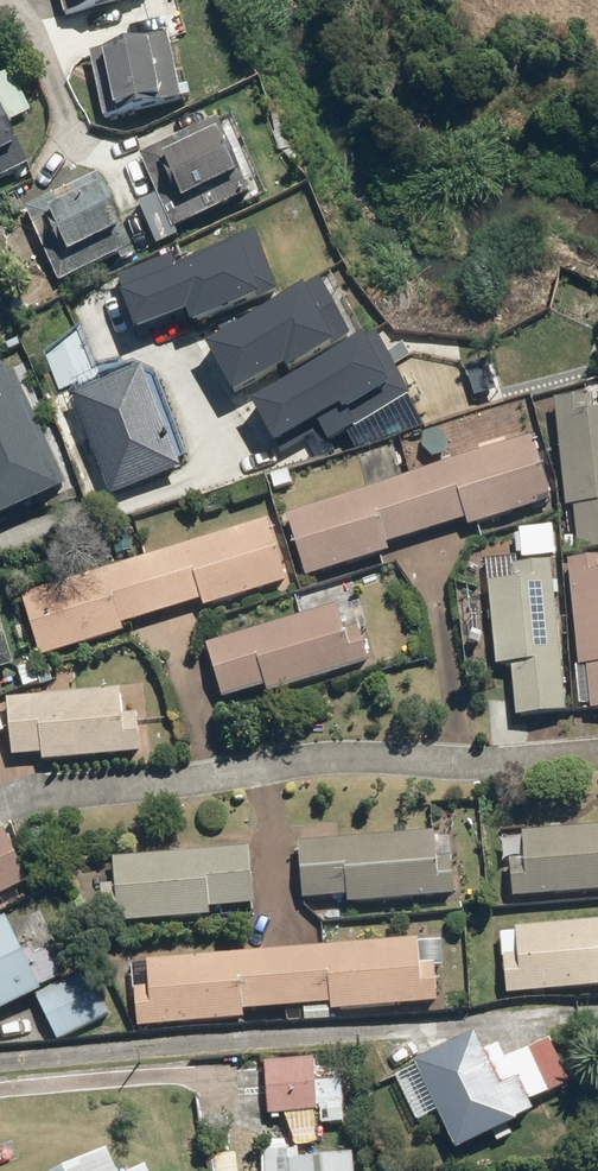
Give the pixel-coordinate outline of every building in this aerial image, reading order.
[(66,16),(130,0),(62,0),(66,16)] [(170,38),(91,54),(105,119),(183,103),(170,38)] [(29,167),(9,124),(32,113),(13,71),(0,77),(0,181),(29,167)] [(231,116),(142,154),(160,195),(140,204),(158,244),(266,197),(231,116)] [(101,176),(28,209),(62,287),(136,255),(101,176)] [(280,295),(257,236),(176,266),(173,258),(118,279),(138,333),(189,314),(194,328),(280,295)] [(322,285),(207,348),(233,396),(285,368),(288,374),(352,339),(322,285)] [(378,338),(253,406),(280,455),(314,436),(320,447),(411,398),(378,338)] [(146,371),(74,398),(112,498),(184,471),(146,371)] [(556,402),(567,510),(575,509),(579,552),(597,550),(597,412),(595,412),(594,398),(556,402)] [(534,441),(288,516),(307,578),(391,553),(388,545),(468,521),(470,528),(553,503),(534,441)] [(270,521),(23,597),(42,659),(125,633),(123,626),(203,601),(205,609),(290,583),(270,521)] [(565,563),(580,706),(592,705),(592,712),(597,712),(597,559),(565,563)] [(516,581),(489,584),(498,667),(513,666),(518,718),(568,713),(552,563),(514,567),(516,581)] [(339,606),(208,646),(224,700),(267,686),(270,695),(370,665),(358,627),(346,631),(339,606)] [(16,669),(0,615),(0,673),(16,669)] [(122,691),(8,700),(13,759),(43,757),(44,762),(142,754),(139,715),(124,716),(122,691)] [(523,834),(526,860),(511,862),(514,900),(597,893),(597,828),(523,834)] [(0,835),(0,898),(31,883),(6,832),(0,835)] [(436,833),(300,844),(304,902),(349,898),(349,906),(455,897),(452,858),(438,859),(436,833)] [(251,848),(114,859),(116,887),(102,888),(105,926),(212,918),(211,910),(256,907),(251,848)] [(0,925),(0,1014),(43,994),(41,991),(65,980),(51,951),(36,958),(33,951),(24,955),(8,921),(0,925)] [(518,929),(518,931),(502,933),(508,996),(597,988),(597,922),(518,929)] [(420,939),(148,962),(150,988),(135,990),(138,1028),(245,1020),(244,1012),(332,1005),(333,1012),(440,1003),(437,970),(445,970),(443,942),(420,944),(420,939)] [(37,998),(59,1041),(110,1016),(88,973),(37,998)] [(476,1035),(415,1063),(457,1154),(518,1126),(516,1122),(535,1114),(530,1103),(550,1094),(529,1049),(505,1060),(499,1047),(484,1054),(476,1035)] [(315,1060),(266,1063),(269,1116),(318,1113),(315,1060)] [(268,1142),(268,1151),(262,1152),(262,1170),(355,1170),(354,1158),(301,1161),(299,1151),(288,1152),(288,1142),(268,1142)] [(69,1170),(117,1170),(109,1153),(69,1170)]
